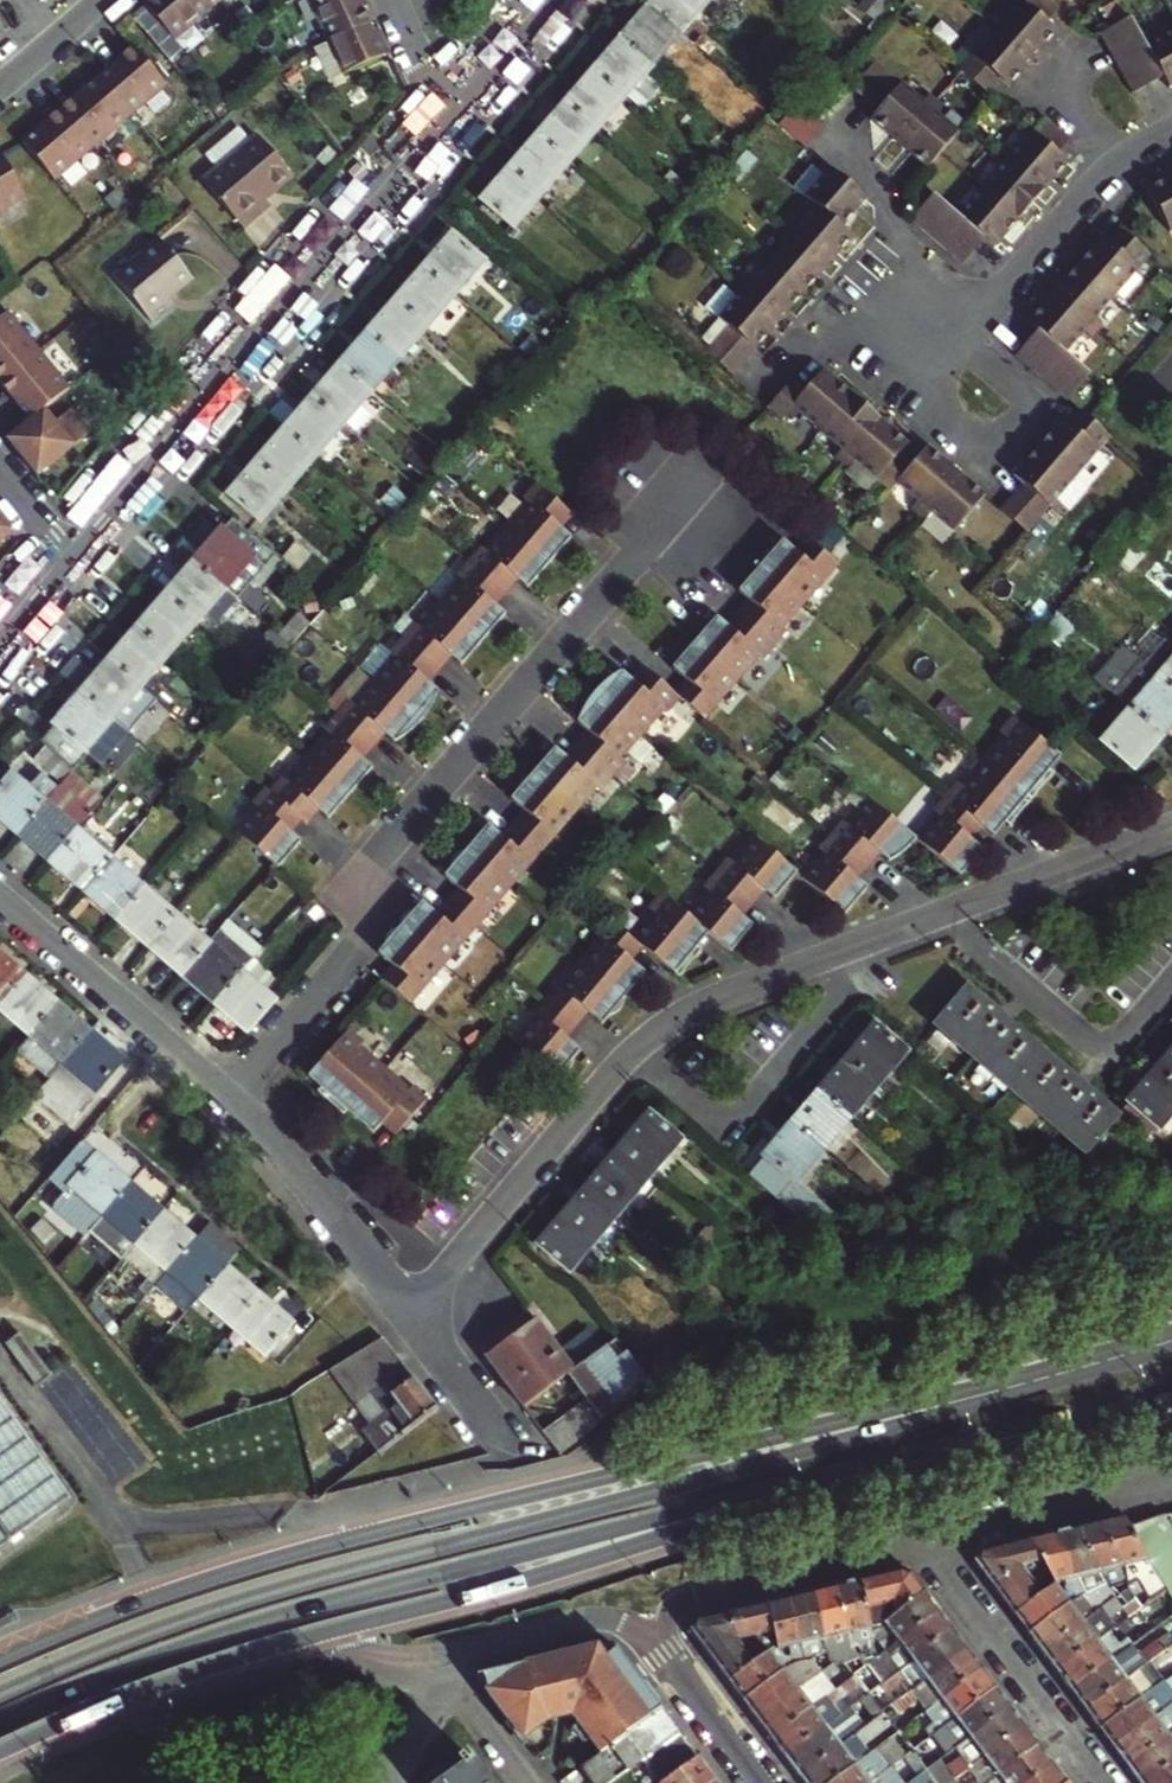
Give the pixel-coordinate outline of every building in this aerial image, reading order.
[(205,0),(155,0),(143,11),(167,38),(180,27),(185,33),(213,9),(205,0)] [(213,9),(224,0),(205,0),(213,9)] [(365,5),(359,7),(356,0),(308,0),(319,25),(328,21),(336,38),(367,24),(373,22),(365,5)] [(706,0),(657,0),(653,4),(682,29),(706,0)] [(721,8),(712,0),(706,0),(682,29),(694,39),(721,8)] [(990,22),(1034,61),(1060,31),(1049,21),(1060,9),(1050,0),(1023,0),(1005,20),(997,14),(990,22)] [(653,4),(625,36),(654,61),(682,29),(653,4)] [(1110,49),(1141,33),(1132,17),(1102,34),(1110,49)] [(328,21),(319,25),(327,42),(336,38),(328,21)] [(964,71),(989,92),(999,79),(1010,88),(1034,61),(990,22),(985,27),(993,35),(963,69),(964,71)] [(336,38),(327,42),(342,75),(387,55),(380,38),(374,40),(367,24),(336,38)] [(172,44),(185,33),(180,27),(167,38),(172,44)] [(1171,86),(1171,31),(1156,40),(1152,32),(1143,37),(1149,47),(1134,54),(1150,84),(1164,76),(1170,87),(1171,86)] [(1118,63),(1134,54),(1149,47),(1143,37),(1141,33),(1110,49),(1118,63)] [(625,36),(596,70),(625,95),(654,61),(625,36)] [(72,108),(67,103),(40,126),(44,132),(36,139),(32,134),(17,146),(51,185),(163,88),(129,49),(115,61),(120,67),(111,75),(106,69),(76,95),(81,101),(72,108)] [(1150,84),(1134,54),(1118,63),(1134,93),(1150,84)] [(120,67),(115,61),(106,69),(111,75),(120,67)] [(870,98),(893,72),(880,61),(857,87),(870,98)] [(596,70),(569,100),(598,125),(625,95),(596,70)] [(882,108),(873,118),(902,143),(940,99),(933,93),(927,101),(893,72),(870,98),(882,108)] [(76,95),(67,103),(72,108),(81,101),(76,95)] [(792,111),(820,134),(832,121),(820,111),(803,98),(792,111)] [(947,106),(940,99),(902,143),(930,168),(945,151),(962,131),(941,114),(947,106)] [(569,100),(539,135),(568,159),(598,125),(569,100)] [(808,146),(820,134),(792,111),(781,123),(808,146)] [(1062,152),(1072,140),(1045,118),(1034,131),(1017,151),(1009,145),(1002,153),(1045,191),(1072,161),(1062,152)] [(44,132),(40,126),(32,134),(36,139),(44,132)] [(568,159),(539,135),(511,167),(540,192),(568,159)] [(260,200),(287,177),(255,139),(201,185),(240,231),(267,208),(260,200)] [(1045,191),(1002,153),(997,159),(1005,165),(986,187),(1021,218),(1045,191)] [(809,195),(820,205),(846,227),(870,199),(826,161),(820,168),(828,175),(809,195)] [(26,207),(0,163),(0,222),(26,207)] [(513,224),(540,192),(511,167),(483,199),(513,224)] [(1149,188),(1171,229),(1171,176),(1149,188)] [(960,201),(954,209),(962,216),(951,228),(976,251),(987,239),(996,246),(1021,218),(986,187),(969,208),(960,201)] [(937,193),(913,220),(927,232),(949,204),(937,193)] [(954,209),(949,204),(927,232),(938,242),(951,228),(962,216),(954,209)] [(788,227),(832,264),(856,236),(846,227),(820,205),(803,225),(795,219),(788,227)] [(1105,235),(1080,264),(1116,295),(1152,254),(1120,226),(1109,239),(1105,235)] [(790,240),(771,261),(807,293),(832,264),(788,227),(782,233),(790,240)] [(959,261),(965,264),(976,251),(951,228),(938,242),(959,261)] [(457,234),(427,269),(455,293),(485,258),(457,234)] [(190,278),(156,239),(110,278),(150,325),(172,306),(166,300),(190,278)] [(747,275),(740,283),(784,320),(807,293),(771,261),(754,281),(747,275)] [(1055,292),(1100,330),(1106,322),(1098,315),(1116,295),(1080,264),(1055,292)] [(427,269),(399,300),(427,324),(455,293),(427,269)] [(723,318),(732,326),(722,338),(748,362),(784,320),(740,283),(734,289),(742,297),(723,318)] [(1093,338),(1100,330),(1055,292),(1030,320),(1039,329),(1029,340),(1056,364),(1068,350),(1084,331),(1093,338)] [(399,300),(371,332),(399,356),(427,324),(399,300)] [(9,399),(14,395),(21,404),(16,408),(29,423),(6,442),(36,479),(88,436),(69,413),(53,426),(42,413),(69,391),(5,314),(0,318),(0,388),(9,399)] [(502,320),(495,328),(514,343),(521,336),(502,320)] [(371,332),(343,365),(371,389),(399,356),(371,332)] [(709,353),(736,376),(748,362),(722,338),(709,353)] [(1056,364),(1029,340),(1017,353),(1045,377),(1056,364)] [(523,351),(514,343),(505,353),(514,361),(523,351)] [(1068,350),(1056,364),(1045,377),(1057,387),(1079,361),(1068,350)] [(1091,372),(1079,361),(1057,387),(1070,398),(1091,372)] [(315,397),(343,421),(371,389),(343,365),(315,397)] [(825,429),(856,393),(827,368),(808,390),(796,379),(773,405),(785,417),(790,412),(797,418),(804,411),(825,429)] [(838,454),(846,461),(884,417),(856,393),(825,429),(845,447),(838,454)] [(14,395),(9,399),(16,408),(21,404),(14,395)] [(315,454),(343,421),(315,397),(287,430),(315,454)] [(1066,415),(1041,445),(1078,477),(1114,436),(1091,416),(1081,408),(1071,419),(1066,415)] [(913,441),(884,417),(846,461),(853,467),(859,459),(893,489),(900,481),(917,462),(903,451),(913,441)] [(287,485),(315,454),(287,430),(259,461),(287,485)] [(1041,445),(1016,474),(1025,483),(1015,494),(1042,518),(1053,506),(1061,512),(1068,504),(1060,498),(1078,477),(1041,445)] [(914,506),(921,513),(959,470),(931,446),(917,462),(900,481),(920,499),(914,506)] [(259,518),(287,485),(259,461),(231,494),(259,518)] [(959,470),(921,513),(929,519),(936,511),(956,530),(987,494),(959,470)] [(394,738),(403,746),(409,745),(427,729),(438,714),(447,700),(447,695),(439,688),(431,681),(443,668),(454,655),(461,661),(472,670),(493,645),(515,620),(505,611),(497,605),(521,578),(522,578),(528,584),(539,593),(560,569),(582,543),(572,534),(564,527),(576,512),(549,488),(536,504),(539,506),(517,531),(497,555),(493,552),(468,580),(472,583),(451,608),(431,631),(427,628),(414,643),(402,657),(404,660),(363,707),(360,704),(334,733),(339,737),(318,761),(297,785),(293,781),(280,796),(274,792),(261,807),(264,810),(243,835),(279,867),(301,842),(292,833),(283,826),(296,811),(304,819),(308,822),(320,809),(336,823),(381,773),(371,764),(364,758),(376,745),(388,732),(394,738)] [(1042,518),(1015,494),(1002,507),(1031,532),(1042,518)] [(576,512),(564,527),(572,534),(584,519),(576,512)] [(16,532),(0,513),(0,545),(16,532)] [(276,557),(234,518),(197,561),(225,586),(239,599),(276,557)] [(434,942),(460,965),(523,894),(557,855),(592,816),(610,796),(612,797),(628,779),(639,766),(636,764),(659,738),(679,715),(682,717),(694,704),(717,724),(753,684),(772,662),(775,665),(789,649),(800,637),(797,634),(852,571),(824,546),(818,552),(828,560),(800,593),(775,571),(751,597),(761,606),(769,612),(759,623),(748,636),(741,629),(731,621),(709,647),(687,671),(702,685),(690,699),(665,677),(653,690),(651,688),(630,713),(606,740),(608,742),(599,753),(587,767),(585,764),(562,790),(540,815),(528,829),(518,840),(494,867),(472,893),(451,917),(435,904),(414,927),(392,953),(407,966),(394,980),(397,983),(432,944),(434,942)] [(828,560),(818,552),(812,559),(797,546),(775,571),(800,593),(828,560)] [(225,586),(197,561),(168,593),(197,618),(225,586)] [(521,578),(497,605),(505,611),(528,584),(522,578),(521,578)] [(139,627),(168,652),(197,618),(168,593),(139,627)] [(761,606),(752,616),(759,623),(769,612),(761,606)] [(292,644),(311,622),(301,613),(282,635),(292,644)] [(759,623),(752,616),(741,629),(748,636),(759,623)] [(168,652),(139,627),(111,659),(140,684),(168,652)] [(282,635),(276,630),(247,663),(264,677),(278,660),(292,644),(282,635)] [(1115,692),(1142,660),(1127,647),(1100,679),(1115,692)] [(450,674),(461,661),(454,655),(443,668),(450,674)] [(158,701),(140,684),(111,659),(84,691),(129,730),(131,732),(158,701)] [(1133,707),(1163,733),(1171,722),(1171,686),(1161,676),(1142,660),(1115,692),(1133,707)] [(1161,676),(1171,686),(1171,663),(1161,676)] [(450,674),(443,668),(431,681),(439,688),(450,674)] [(646,683),(651,688),(663,675),(658,670),(646,683)] [(653,690),(665,677),(663,675),(651,688),(653,690)] [(651,688),(646,683),(638,676),(630,679),(622,684),(610,696),(602,706),(595,716),(591,727),(602,736),(606,740),(630,713),(651,688)] [(47,733),(78,761),(88,751),(93,756),(100,762),(129,730),(84,691),(47,733)] [(1163,733),(1133,707),(1104,741),(1134,767),(1163,733)] [(1024,729),(1068,767),(1071,763),(1027,725),(1024,729)] [(1018,744),(999,764),(1040,799),(1068,767),(1024,729),(1014,740),(1018,744)] [(376,745),(383,751),(394,738),(388,732),(376,745)] [(78,761),(47,733),(43,738),(74,765),(78,761)] [(596,751),(606,740),(602,736),(592,748),(596,751)] [(608,742),(606,740),(596,751),(599,753),(608,742)] [(383,751),(376,745),(364,758),(371,764),(383,751)] [(592,748),(580,761),(585,764),(596,751),(592,748)] [(585,764),(580,761),(569,750),(546,776),(524,801),(540,815),(562,790),(585,764)] [(587,767),(599,753),(596,751),(585,764),(587,767)] [(31,755),(15,772),(29,784),(44,767),(31,755)] [(991,855),(981,845),(974,839),(986,825),(993,831),(1004,840),(1015,827),(1036,803),(1040,799),(999,764),(996,768),(975,792),(971,789),(960,802),(946,818),(949,821),(928,845),(968,881),(991,855)] [(46,802),(13,773),(0,788),(0,812),(22,831),(46,802)] [(53,858),(85,822),(93,811),(62,784),(46,802),(22,831),(53,858)] [(834,857),(812,883),(855,920),(878,894),(867,885),(860,878),(872,865),(882,853),(890,859),(900,868),(908,865),(920,854),(928,845),(881,804),(857,830),(855,828),(844,840),(831,855),(834,857)] [(304,819),(296,811),(283,826),(292,833),(304,819)] [(85,822),(53,858),(85,886),(110,857),(116,849),(85,822)] [(974,839),(981,845),(993,831),(986,825),(974,839)] [(472,893),(494,867),(518,840),(503,827),(479,854),(457,879),(472,893)] [(620,922),(587,960),(612,981),(638,951),(641,954),(648,946),(677,972),(700,946),(711,932),(745,892),(779,853),(764,840),(739,867),(736,865),(726,876),(713,891),(716,894),(695,918),(670,897),(657,911),(660,913),(639,938),(620,922)] [(761,930),(751,921),(743,914),(755,901),(766,888),(774,895),(784,903),(807,878),(779,853),(745,892),(711,932),(700,946),(677,972),(681,976),(704,950),(716,936),(738,956),(761,930)] [(872,865),(879,871),(890,859),(882,853),(872,865)] [(110,857),(85,886),(118,915),(143,886),(110,857)] [(860,878),(867,885),(879,871),(872,865),(860,878)] [(143,886),(118,915),(149,942),(174,913),(143,886)] [(763,908),(774,895),(766,888),(755,901),(763,908)] [(763,908),(755,901),(743,914),(751,921),(763,908)] [(182,971),(207,942),(174,913),(149,942),(182,971)] [(261,947),(228,919),(220,928),(253,956),(261,947)] [(207,942),(182,971),(215,1000),(240,971),(253,956),(220,928),(207,942)] [(432,944),(397,983),(423,1006),(458,967),(460,965),(434,942),(432,944)] [(583,1015),(558,993),(552,999),(518,1038),(562,1076),(585,1050),(569,1036),(580,1025),(592,1011),(607,1025),(629,1000),(652,973),(636,959),(641,954),(638,951),(612,981),(610,983),(583,1015)] [(2,1007),(27,977),(0,953),(0,1009),(2,1007)] [(586,961),(558,993),(583,1015),(610,983),(612,981),(587,960),(586,961)] [(240,971),(215,1000),(250,1029),(274,1001),(240,971)] [(27,977),(2,1007),(33,1033),(58,1003),(27,977)] [(967,987),(938,1022),(1088,1150),(1118,1115),(967,987)] [(50,1082),(66,1063),(92,1032),(58,1003),(33,1033),(16,1052),(50,1082)] [(877,1025),(849,1057),(879,1082),(886,1073),(906,1050),(877,1025)] [(124,1059),(92,1032),(66,1063),(97,1090),(124,1059)] [(352,1032),(312,1076),(314,1078),(348,1107),(360,1118),(395,1077),(386,1070),(383,1067),(361,1092),(328,1062),(354,1033),(352,1032)] [(361,1092),(383,1067),(361,1047),(365,1042),(354,1033),(328,1062),(361,1092)] [(1160,1065),(1171,1076),(1171,1052),(1160,1065)] [(851,1114),(879,1082),(849,1057),(821,1089),(851,1114)] [(1158,1124),(1171,1108),(1171,1076),(1160,1065),(1130,1100),(1158,1124)] [(898,1083),(886,1073),(879,1082),(891,1092),(898,1083)] [(392,1115),(405,1127),(430,1100),(414,1086),(409,1090),(395,1077),(360,1118),(376,1132),(386,1121),(392,1115)] [(793,1122),(822,1147),(851,1114),(821,1089),(793,1122)] [(652,1113),(624,1146),(651,1169),(679,1137),(652,1113)] [(386,1121),(399,1133),(405,1127),(392,1115),(386,1121)] [(796,1177),(822,1147),(793,1122),(764,1155),(749,1173),(810,1223),(842,1215),(796,1177)] [(106,1213),(132,1183),(98,1154),(82,1140),(56,1170),(72,1184),(106,1213)] [(596,1178),(624,1202),(651,1169),(624,1146),(596,1178)] [(596,1178),(568,1210),(596,1234),(624,1202),(596,1178)] [(122,1260),(139,1241),(165,1211),(132,1183),(106,1213),(89,1231),(122,1260)] [(596,1234),(568,1210),(540,1243),(567,1267),(596,1234)] [(165,1211),(139,1241),(171,1268),(197,1239),(165,1211)] [(229,1267),(197,1239),(171,1268),(154,1288),(187,1316),(203,1297),(229,1267)] [(229,1267),(203,1297),(235,1324),(261,1294),(229,1267)] [(292,1321),(261,1294),(235,1324),(266,1351),(292,1321)] [(486,1356),(522,1406),(563,1376),(566,1374),(607,1343),(593,1325),(559,1351),(535,1318),(486,1356)] [(51,1376),(20,1332),(5,1343),(38,1386),(51,1376)] [(350,1357),(359,1378),(393,1353),(396,1352),(384,1336),(350,1357)] [(607,1343),(566,1374),(592,1407),(548,1440),(558,1454),(603,1421),(602,1419),(647,1382),(614,1338),(607,1343)] [(402,1365),(393,1353),(359,1378),(369,1390),(402,1365)] [(402,1365),(369,1390),(380,1405),(413,1380),(402,1365)] [(413,1380),(380,1405),(387,1414),(363,1432),(378,1453),(437,1411),(413,1380)] [(387,1414),(380,1405),(356,1423),(363,1432),(387,1414)] [(60,1505),(0,1419),(0,1548),(60,1505)] [(1165,1515),(1129,1526),(1168,1589),(1171,1597),(1171,1527),(1165,1515)] [(1163,1593),(1168,1589),(1129,1526),(1123,1516),(1094,1523),(1121,1567),(1125,1579),(1126,1582),(1139,1577),(1149,1594),(1138,1603),(1142,1609),(1148,1604),(1163,1593)] [(1113,1588),(1125,1579),(1121,1567),(1094,1523),(1075,1528),(1103,1572),(1106,1577),(1110,1583),(1113,1588)] [(1053,1533),(1081,1578),(1103,1572),(1075,1528),(1053,1533)] [(1081,1578),(1053,1533),(1028,1539),(1046,1570),(1055,1584),(1081,1578)] [(976,1562),(993,1585),(1019,1566),(1031,1581),(1046,1570),(1028,1539),(980,1551),(976,1562)] [(1019,1566),(993,1585),(1015,1614),(1055,1584),(1046,1570),(1031,1581),(1019,1566)] [(873,1626),(880,1624),(884,1623),(924,1592),(911,1574),(900,1570),(861,1579),(873,1626)] [(1102,1585),(1110,1583),(1106,1577),(1100,1578),(1102,1585)] [(1070,1604),(1055,1585),(1055,1584),(1015,1614),(1030,1634),(1070,1604)] [(836,1585),(814,1591),(825,1638),(848,1633),(836,1585)] [(1030,1634),(1044,1653),(1116,1599),(1108,1587),(1083,1595),(1070,1604),(1030,1634)] [(1128,1603),(1134,1598),(1128,1589),(1121,1595),(1128,1603)] [(825,1638),(814,1591),(790,1597),(802,1644),(804,1654),(806,1660),(816,1658),(815,1654),(828,1651),(825,1638)] [(1171,1617),(1171,1608),(1163,1593),(1148,1604),(1161,1624),(1171,1617)] [(802,1644),(790,1597),(767,1602),(777,1645),(779,1649),(802,1644)] [(1116,1599),(1044,1653),(1058,1672),(1109,1633),(1102,1623),(1123,1607),(1116,1599)] [(767,1602),(729,1612),(733,1627),(756,1660),(777,1645),(767,1602)] [(733,1627),(729,1612),(695,1620),(691,1631),(728,1680),(756,1660),(733,1627)] [(939,1612),(899,1642),(913,1660),(952,1630),(939,1612)] [(1161,1624),(1156,1628),(1161,1635),(1167,1631),(1171,1638),(1171,1617),(1161,1624)] [(1136,1643),(1146,1636),(1139,1628),(1136,1623),(1127,1630),(1136,1643)] [(952,1630),(913,1660),(905,1666),(919,1686),(967,1650),(952,1630)] [(1124,1652),(1109,1633),(1058,1672),(1072,1691),(1124,1652)] [(611,1643),(599,1648),(606,1661),(617,1651),(611,1643)] [(1133,1646),(1124,1652),(1072,1691),(1086,1710),(1127,1679),(1165,1651),(1159,1644),(1141,1657),(1133,1646)] [(728,1680),(743,1700),(783,1671),(793,1663),(779,1649),(777,1645),(756,1660),(728,1680)] [(567,1707),(601,1754),(624,1737),(624,1736),(661,1708),(617,1651),(606,1661),(599,1648),(485,1679),(488,1692),(523,1740),(567,1707)] [(863,1650),(857,1654),(866,1667),(869,1665),(872,1662),(863,1650)] [(918,1697),(928,1710),(981,1669),(967,1650),(919,1686),(913,1691),(918,1697)] [(792,1656),(793,1663),(806,1660),(804,1654),(792,1656)] [(1171,1675),(1171,1654),(1157,1665),(1167,1679),(1171,1675)] [(824,1669),(819,1663),(815,1666),(820,1672),(824,1669)] [(866,1667),(856,1675),(870,1693),(885,1682),(889,1679),(883,1670),(876,1675),(869,1665),(866,1667)] [(824,1669),(829,1676),(833,1681),(822,1689),(827,1696),(850,1679),(843,1669),(829,1666),(824,1669)] [(824,1669),(820,1672),(825,1679),(829,1676),(824,1669)] [(981,1669),(928,1710),(926,1711),(936,1724),(932,1728),(936,1732),(995,1687),(981,1669)] [(743,1700),(757,1720),(798,1690),(783,1671),(743,1700)] [(827,1696),(822,1700),(831,1713),(859,1691),(850,1679),(827,1696)] [(1100,1729),(1141,1698),(1127,1679),(1086,1710),(1100,1729)] [(885,1682),(870,1693),(884,1713),(899,1702),(899,1701),(885,1682)] [(995,1687),(936,1732),(935,1733),(940,1740),(945,1737),(947,1740),(964,1728),(970,1736),(1009,1706),(995,1687)] [(1168,1708),(1153,1689),(1141,1698),(1100,1729),(1115,1748),(1155,1718),(1163,1712),(1168,1708)] [(798,1690),(757,1720),(771,1738),(811,1708),(798,1690)] [(913,1691),(899,1701),(899,1702),(903,1708),(918,1697),(913,1691)] [(870,1693),(853,1706),(868,1725),(884,1713),(870,1693)] [(899,1702),(884,1713),(898,1732),(910,1723),(913,1721),(903,1708),(899,1702)] [(984,1756),(1024,1726),(1009,1706),(970,1736),(954,1748),(969,1767),(973,1765),(984,1756)] [(615,1779),(641,1759),(642,1761),(680,1733),(661,1708),(624,1736),(624,1737),(601,1754),(581,1769),(592,1782),(609,1782),(615,1779)] [(771,1738),(786,1758),(826,1727),(811,1708),(771,1738)] [(921,1714),(932,1728),(936,1724),(926,1711),(921,1714)] [(1168,1720),(1163,1712),(1155,1718),(1169,1737),(1171,1734),(1171,1725),(1168,1720)] [(840,1746),(800,1776),(805,1782),(830,1782),(898,1732),(884,1713),(868,1725),(866,1726),(861,1730),(840,1746)] [(1169,1737),(1155,1718),(1115,1748),(1129,1767),(1169,1737)] [(923,1742),(920,1737),(910,1723),(898,1732),(912,1750),(923,1742)] [(984,1756),(998,1774),(1038,1744),(1024,1726),(984,1756)] [(786,1758),(800,1776),(840,1746),(826,1727),(786,1758)] [(920,1737),(923,1742),(935,1733),(936,1732),(932,1728),(920,1737)] [(830,1782),(868,1782),(864,1778),(881,1765),(885,1771),(895,1763),(912,1750),(898,1732),(830,1782)] [(659,1782),(661,1782),(697,1757),(680,1733),(642,1761),(650,1772),(659,1782)] [(1171,1763),(1171,1734),(1169,1737),(1129,1767),(1141,1782),(1146,1782),(1171,1763)] [(926,1769),(937,1760),(923,1742),(912,1750),(926,1769)] [(912,1750),(895,1763),(906,1778),(901,1782),(908,1782),(926,1769),(912,1750)] [(466,1753),(457,1760),(462,1766),(452,1773),(443,1760),(423,1775),(429,1782),(489,1782),(466,1753)] [(998,1774),(984,1756),(973,1765),(987,1782),(998,1774)] [(715,1781),(697,1757),(661,1782),(712,1782),(715,1781)] [(1026,1782),(1067,1782),(1052,1763),(1026,1782)] [(1146,1782),(1171,1782),(1171,1763),(1146,1782)] [(650,1772),(635,1782),(659,1782),(650,1772)]
